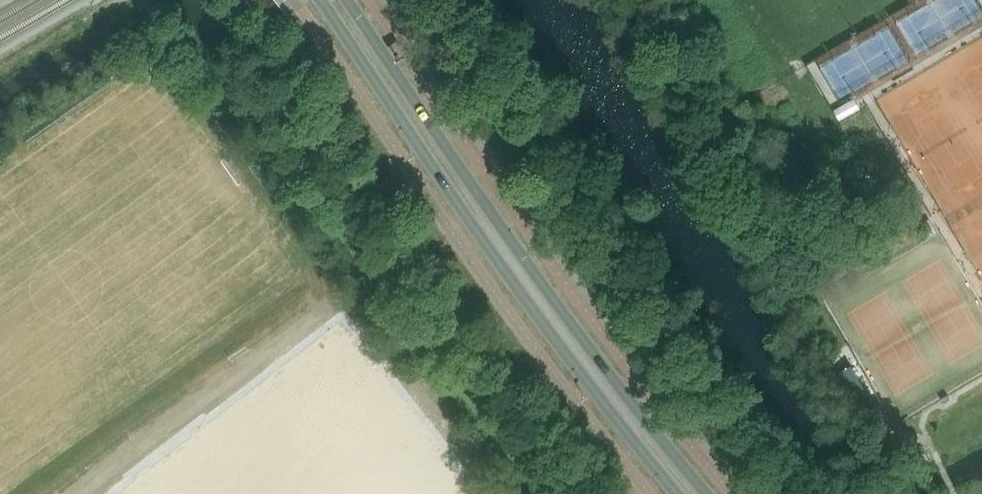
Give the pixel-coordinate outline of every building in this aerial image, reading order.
[(858,387),(868,381),(856,360),(846,366),(858,387)] [(879,400),(868,382),(854,390),(865,408),(879,400)]
